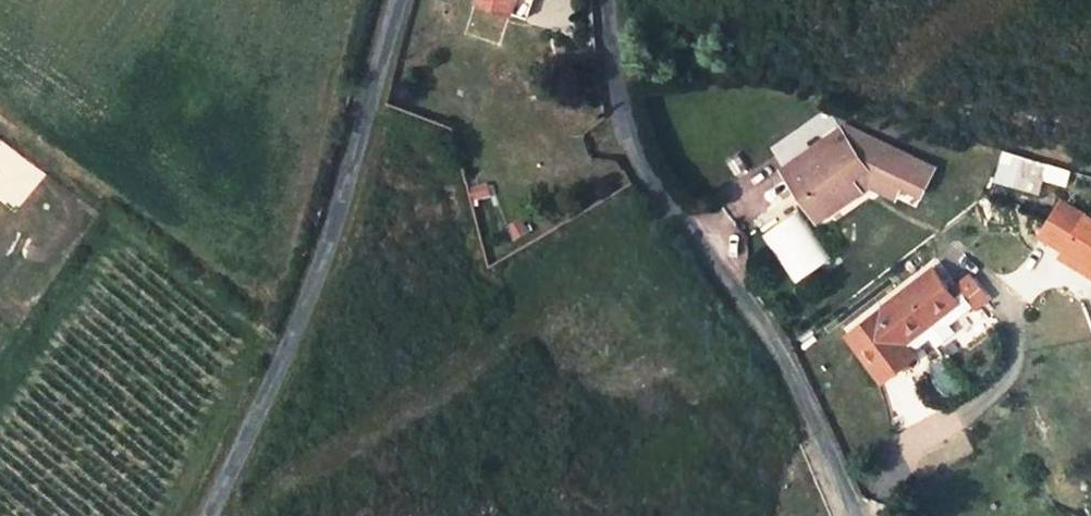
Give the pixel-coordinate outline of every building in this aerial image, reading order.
[(509,13),(513,0),(472,0),(509,13)] [(905,171),(926,180),(938,153),(849,113),(786,156),(806,184),(815,178),(830,200),(864,176),(856,165),(871,155),(905,171)] [(1040,192),(1042,179),(1067,184),(1071,165),(1000,152),(994,183),(1040,192)] [(900,183),(905,171),(871,155),(856,165),(864,176),(872,170),(900,183)] [(815,178),(806,184),(821,206),(830,200),(815,178)] [(1061,189),(1040,222),(1090,253),(1090,207),(1061,189)] [(794,208),(759,232),(793,280),(828,256),(794,208)] [(938,254),(852,321),(888,368),(920,342),(916,336),(906,324),(960,283),(938,254)] [(958,317),(951,309),(975,291),(966,278),(960,283),(906,324),(916,336),(933,323),(940,331),(958,317)]
